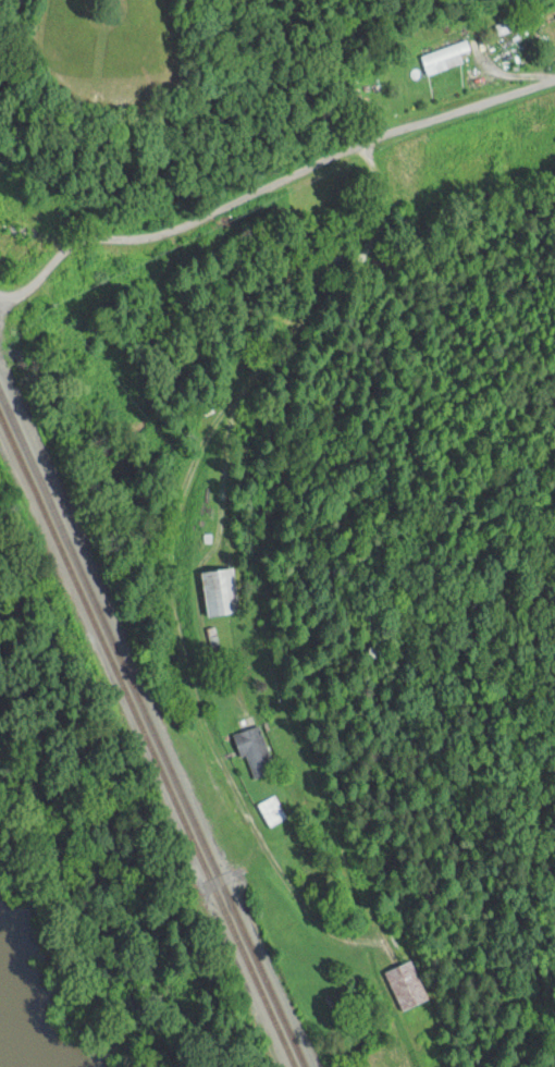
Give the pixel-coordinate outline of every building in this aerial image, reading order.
[(469,53),(466,43),(419,56),(425,77),(446,71),(443,60),(469,53)] [(198,573),(204,619),(241,614),(236,569),(198,573)] [(259,726),(230,736),(238,757),(244,755),(252,779),(275,771),(259,726)] [(289,819),(274,796),(257,807),(272,830),(289,819)] [(429,1000),(413,960),(384,972),(400,1012),(429,1000)]
